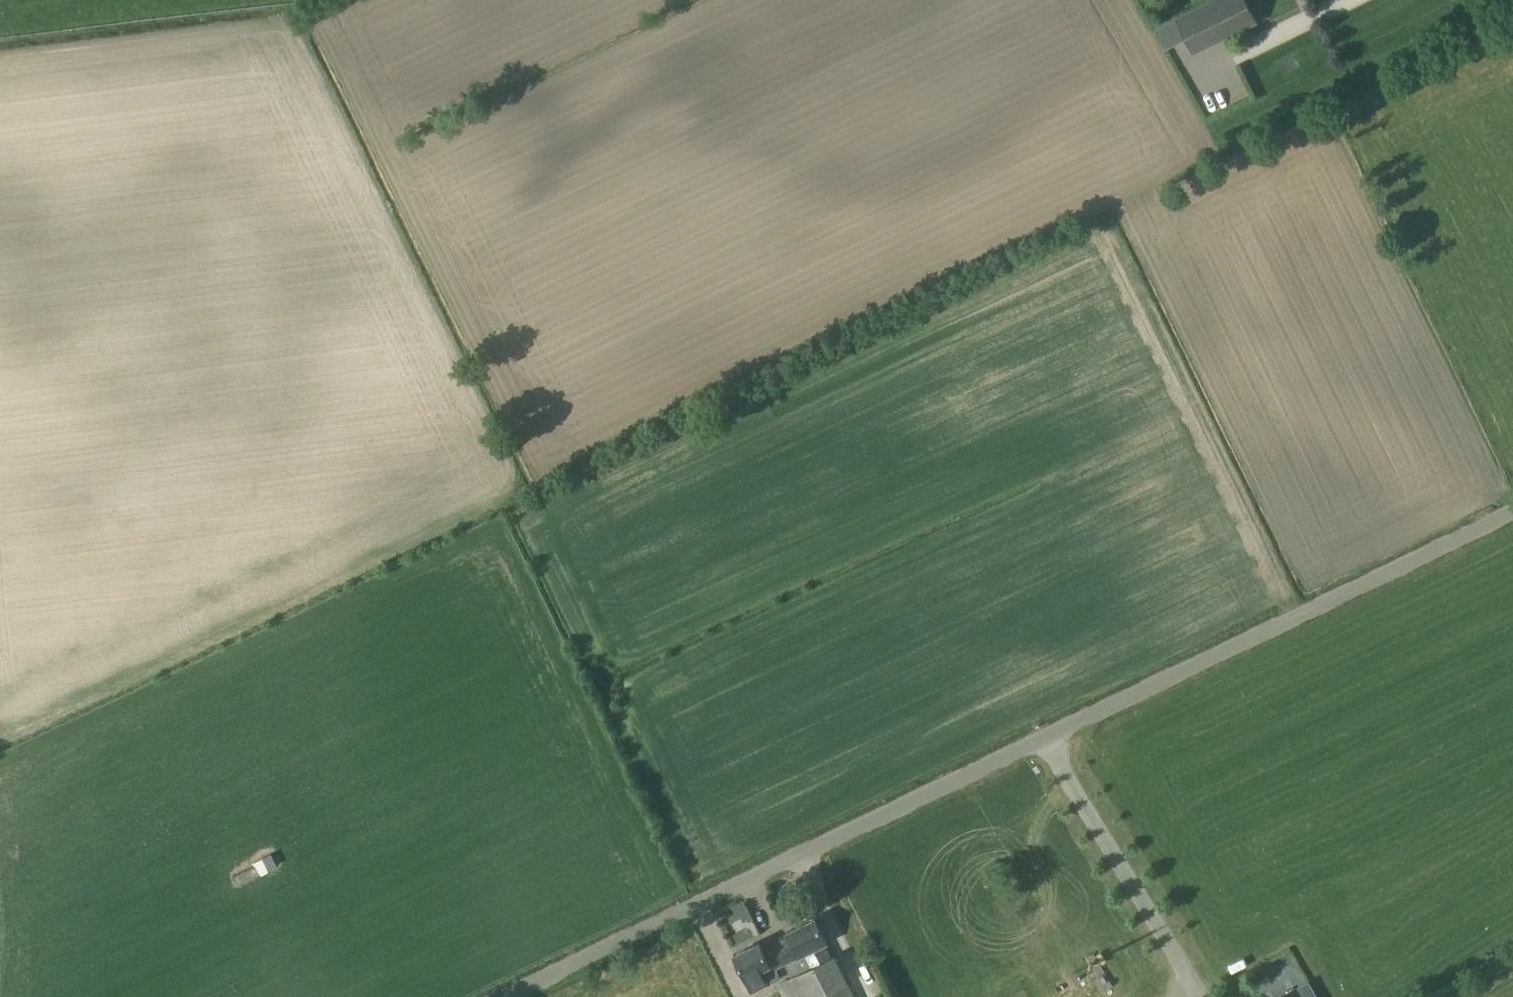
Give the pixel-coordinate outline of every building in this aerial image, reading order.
[(1178,18),(1194,51),(1244,26),(1236,10),(1247,5),(1245,0),(1215,0),(1178,18)] [(836,955),(809,967),(804,954),(825,943),(815,923),(782,940),(790,955),(783,958),(785,963),(782,964),(782,965),(785,963),(790,976),(776,983),(782,996),(856,996),(836,955)] [(776,968),(782,965),(782,964),(785,963),(783,958),(790,955),(782,940),(764,949),(759,943),(734,956),(752,992),(780,977),(776,968)] [(1109,996),(1104,981),(1070,993),(1071,996),(1107,996),(1109,996)]
